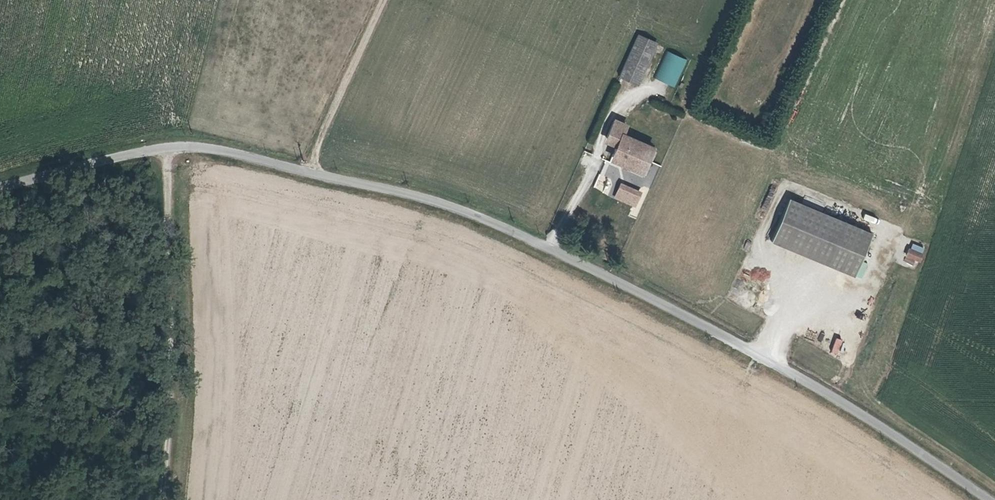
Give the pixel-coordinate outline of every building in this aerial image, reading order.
[(619,75),(636,84),(657,41),(639,32),(619,75)] [(655,78),(676,86),(687,59),(667,50),(655,78)] [(645,169),(655,147),(624,134),(623,134),(614,156),(645,169)] [(606,194),(614,197),(624,170),(605,163),(597,183),(609,188),(606,194)] [(621,181),(613,199),(634,208),(642,191),(621,181)] [(774,240),(858,275),(876,232),(791,197),(774,240)] [(916,266),(924,247),(911,242),(904,261),(916,266)]
